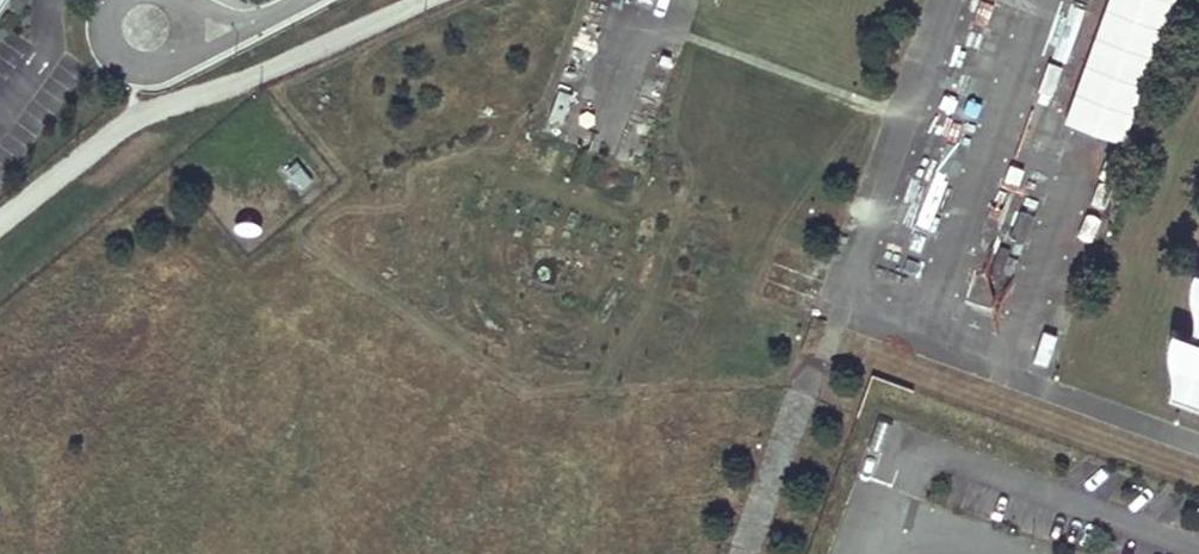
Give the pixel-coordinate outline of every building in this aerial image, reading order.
[(1066,120),(1125,140),(1172,0),(1106,0),(1066,120)] [(284,170),(299,188),(309,179),(294,161),(284,170)] [(240,237),(263,231),(258,213),(235,219),(240,237)] [(1194,268),(1192,273),(1191,277),(1190,280),(1190,285),(1189,289),(1190,294),(1190,298),(1191,302),(1192,306),(1193,310),(1193,315),(1193,321),(1193,325),(1192,330),(1190,335),(1172,328),(1171,330),(1170,333),(1169,335),(1169,338),(1168,341),(1168,343),(1168,345),(1167,348),(1167,351),(1167,354),(1168,358),(1168,360),(1169,363),(1170,366),(1170,369),(1171,373),(1171,377),(1171,382),(1171,386),(1170,388),(1170,391),(1169,393),(1168,396),(1198,407),(1198,270),(1194,268)]
